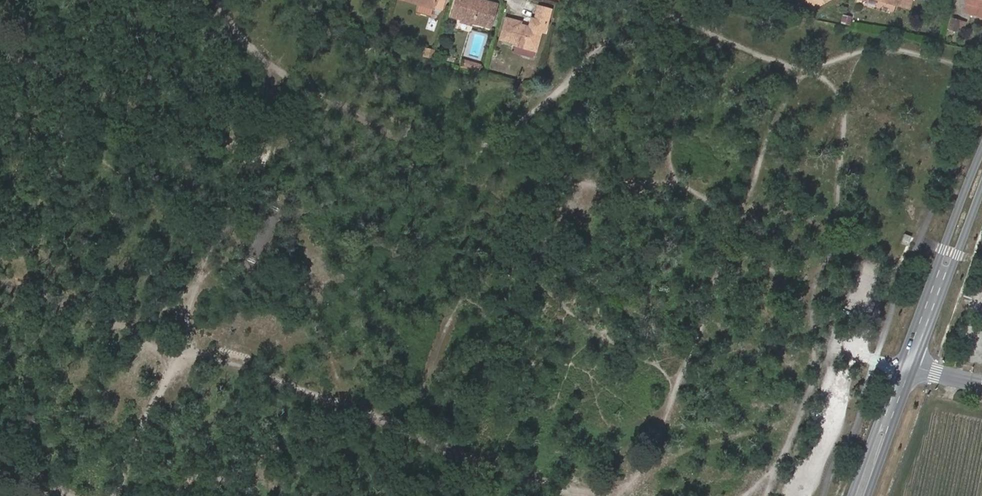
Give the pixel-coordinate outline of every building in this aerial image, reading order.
[(419,2),(418,5),(431,9),(434,0),(410,0),(419,2)] [(451,16),(488,27),(495,6),(474,0),(455,0),(451,16)] [(811,9),(828,0),(807,0),(811,9)] [(877,1),(916,12),(920,0),(877,0),(877,1)] [(965,4),(966,7),(963,17),(981,22),(981,0),(966,0),(965,4)] [(431,9),(418,5),(416,11),(430,15),(431,9)] [(534,21),(529,19),(526,29),(517,26),(518,24),(504,20),(498,42),(535,52),(540,34),(543,34),(549,12),(537,9),(534,21)] [(955,23),(945,20),(942,32),(951,35),(955,23)] [(487,37),(477,34),(471,56),(481,59),(487,37)] [(463,57),(461,66),(479,72),(482,63),(463,57)]
